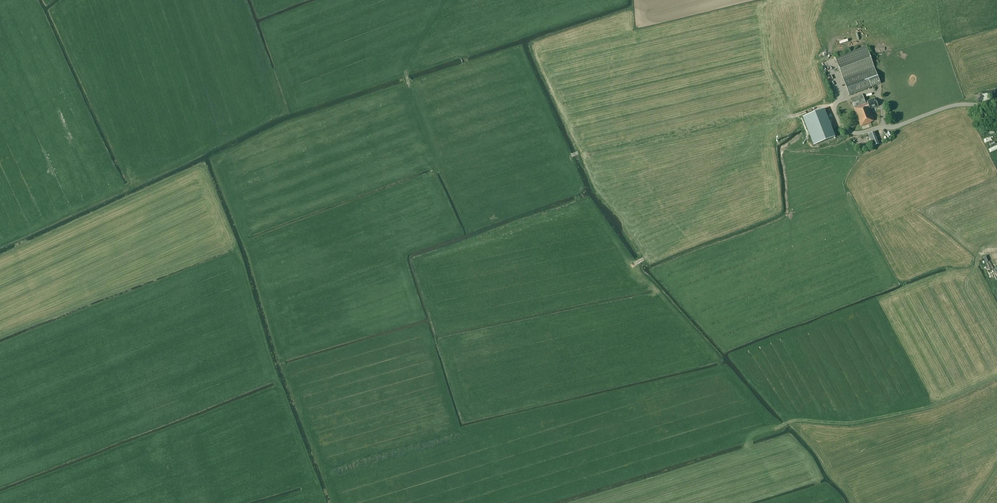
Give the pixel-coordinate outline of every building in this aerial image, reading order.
[(880,84),(875,68),(866,45),(835,57),(843,80),(849,95),(880,84)] [(870,109),(878,106),(876,100),(875,101),(874,99),(867,101),(867,103),(865,104),(865,103),(866,103),(862,95),(850,99),(861,127),(871,123),(870,122),(874,120),(870,109)] [(868,134),(873,146),(879,144),(874,132),(868,134)]
